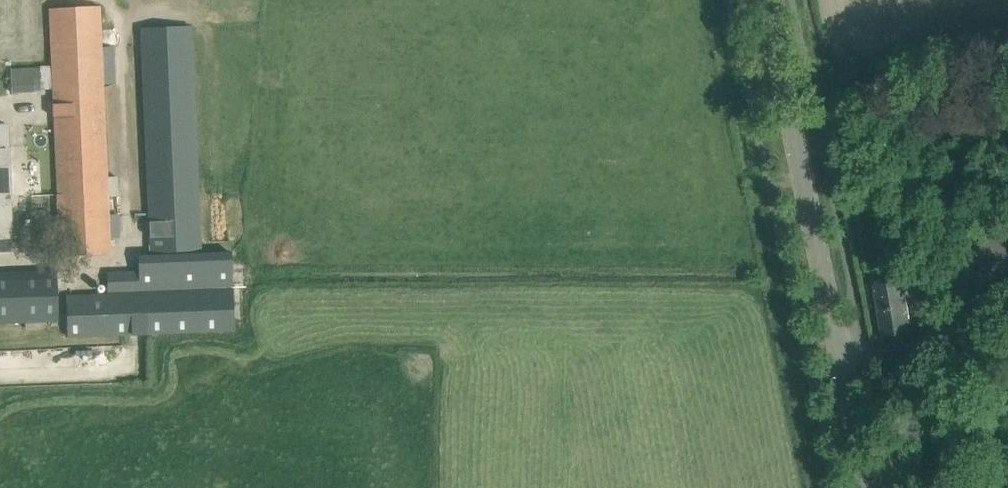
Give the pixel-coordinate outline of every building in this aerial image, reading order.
[(49,8),(60,256),(110,254),(109,237),(118,237),(117,214),(108,215),(108,195),(116,195),(115,182),(107,182),(103,83),(115,83),(113,45),(101,46),(99,6),(49,8)] [(150,252),(200,250),(191,26),(140,29),(150,252)] [(34,91),(34,68),(10,69),(11,92),(34,91)] [(0,125),(0,251),(7,250),(7,238),(11,238),(7,125),(0,125)] [(974,244),(978,271),(1007,266),(1007,238),(974,244)] [(234,334),(232,293),(231,259),(137,263),(138,281),(107,282),(108,295),(66,295),(67,337),(234,334)] [(58,321),(56,270),(0,272),(0,323),(25,322),(26,329),(42,328),(42,321),(58,321)] [(911,328),(908,314),(903,282),(873,286),(881,333),(911,328)]
